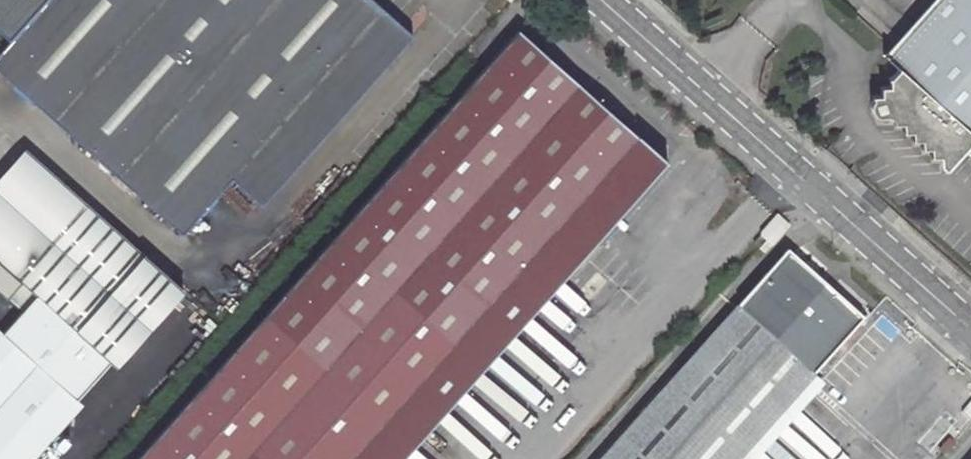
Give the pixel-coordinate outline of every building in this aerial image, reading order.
[(12,42),(0,55),(0,71),(184,234),(266,140),(283,155),(300,135),(284,120),(333,66),(362,92),(414,34),(376,0),(49,0),(12,42)] [(12,42),(49,0),(0,0),(0,31),(12,42)] [(900,69),(868,106),(944,173),(970,143),(970,0),(961,0),(900,69)] [(961,0),(936,0),(886,56),(900,69),(961,0)] [(140,458),(403,458),(668,160),(520,30),(140,458)] [(266,140),(234,178),(264,205),(362,92),(333,66),(284,120),(300,135),(283,155),(266,140)] [(32,153),(0,189),(0,259),(119,366),(185,290),(32,153)] [(780,218),(763,236),(764,238),(757,245),(762,249),(785,223),(780,218)] [(773,247),(790,228),(785,223),(762,249),(765,253),(772,245),(773,247)] [(789,257),(608,458),(742,458),(864,322),(789,257)] [(0,330),(0,458),(35,458),(84,405),(0,330)]
